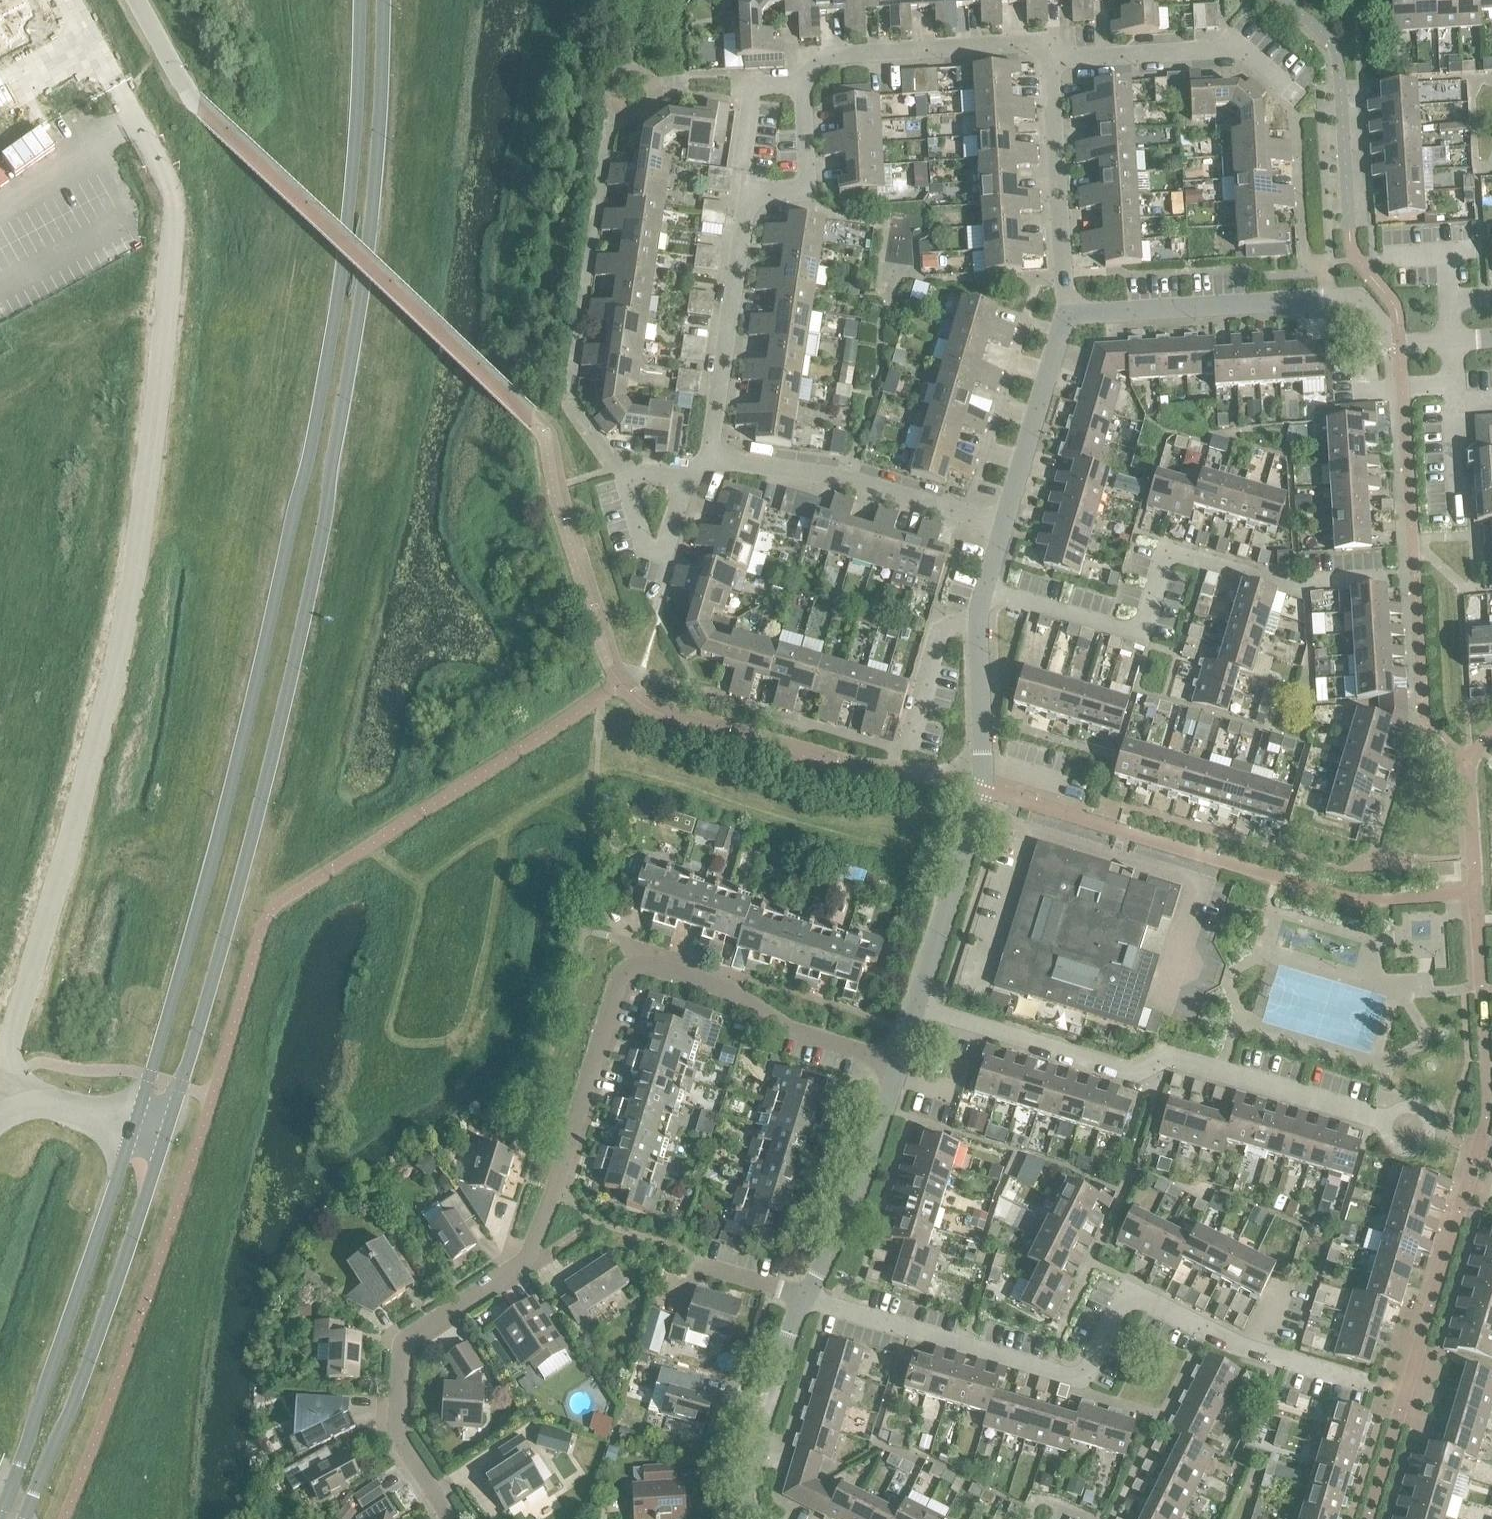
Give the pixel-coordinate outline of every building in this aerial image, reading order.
[(25,40),(20,32),(24,20),(33,16),(24,0),(0,0),(0,57),(25,40)] [(739,35),(739,36),(760,35),(760,34),(759,18),(768,8),(784,7),(784,0),(736,0),(734,2),(740,9),(737,12),(739,35)] [(784,7),(784,18),(797,17),(799,39),(810,38),(807,0),(784,0),(784,7)] [(810,38),(820,38),(819,16),(831,15),(830,0),(807,0),(810,38)] [(831,15),(843,14),(845,36),(855,35),(853,0),(830,0),(831,15)] [(855,35),(866,35),(864,13),(876,12),(876,0),(853,0),(855,35)] [(876,12),(889,11),(890,33),(901,33),(899,0),(876,0),(876,12)] [(901,33),(911,32),(910,10),(922,9),(921,0),(899,0),(901,33)] [(922,9),(934,8),(936,30),(946,30),(944,0),(921,0),(922,9)] [(946,30),(957,29),(955,7),(967,6),(967,0),(944,0),(946,30)] [(967,6),(980,6),(981,28),(992,27),(990,0),(967,0),(967,6)] [(992,27),(1002,26),(1001,4),(1013,4),(1013,0),(990,0),(992,27)] [(1013,4),(1025,3),(1027,25),(1037,24),(1036,0),(1013,0),(1013,4)] [(1037,24),(1048,24),(1046,2),(1059,1),(1058,0),(1036,0),(1037,24)] [(1059,1),(1071,0),(1072,22),(1083,21),(1081,0),(1058,0),(1059,1)] [(1083,21),(1093,21),(1092,0),(1081,0),(1083,21)] [(1130,11),(1130,12),(1151,11),(1151,10),(1150,0),(1130,0),(1130,11)] [(1413,0),(1390,0),(1393,33),(1415,32),(1413,0)] [(1415,32),(1437,31),(1435,0),(1413,0),(1415,32)] [(1437,31),(1458,29),(1456,0),(1435,0),(1437,31)] [(1458,29),(1480,28),(1480,15),(1479,15),(1478,0),(1456,0),(1458,29)] [(1479,15),(1480,15),(1491,14),(1491,0),(1478,0),(1479,15)] [(1216,6),(1204,7),(1205,31),(1217,30),(1216,6)] [(1205,31),(1204,7),(1192,8),(1193,31),(1205,31)] [(1156,10),(1151,10),(1151,11),(1130,12),(1130,11),(1120,12),(1121,25),(1110,26),(1110,37),(1157,34),(1156,10)] [(739,36),(739,35),(734,36),(736,60),(743,59),(744,70),(784,68),(782,46),(771,47),(770,34),(760,34),(760,35),(739,36)] [(1482,73),(1491,72),(1491,62),(1491,60),(1482,60),(1482,73)] [(1473,63),(1460,64),(1461,74),(1474,73),(1473,63)] [(1461,74),(1460,64),(1447,65),(1448,75),(1461,74)] [(972,69),(973,92),(1009,90),(1009,77),(1019,77),(1019,66),(972,69)] [(1430,66),(1417,67),(1417,77),(1430,76),(1430,66)] [(1417,77),(1417,67),(1404,67),(1404,78),(1417,77)] [(923,71),(913,72),(914,96),(925,95),(923,71)] [(936,71),(923,71),(925,95),(937,95),(936,71)] [(914,96),(913,72),(900,73),(901,97),(914,96)] [(1179,102),(1189,102),(1190,102),(1188,74),(1177,75),(1179,102)] [(1214,120),(1214,109),(1213,109),(1212,89),(1213,89),(1212,84),(1199,85),(1199,74),(1188,74),(1190,102),(1189,102),(1190,121),(1214,120)] [(1167,103),(1179,102),(1177,75),(1166,76),(1167,103)] [(1072,98),(1072,109),(1130,106),(1129,82),(1093,84),(1094,97),(1072,98)] [(1239,116),(1241,133),(1241,134),(1261,132),(1260,107),(1257,104),(1265,94),(1255,85),(1252,88),(1247,84),(1241,90),(1238,88),(1213,89),(1212,89),(1213,109),(1214,109),(1230,109),(1239,116)] [(1367,114),(1381,113),(1381,109),(1417,107),(1415,85),(1379,87),(1380,103),(1367,104),(1367,114)] [(842,115),(843,123),(879,121),(877,98),(870,98),(869,87),(832,89),(833,112),(840,111),(840,115),(842,115)] [(973,92),(975,115),(1033,111),(1032,101),(1010,102),(1009,90),(973,92)] [(939,95),(929,96),(930,106),(940,105),(939,95)] [(692,114),(692,119),(689,139),(687,149),(711,153),(712,145),(723,147),(728,108),(707,105),(705,115),(692,114)] [(1095,118),(1096,131),(1132,128),(1130,106),(1072,109),(1073,120),(1095,118)] [(643,133),(640,157),(640,158),(660,161),(660,160),(662,144),(673,136),(689,139),(692,119),(667,115),(664,118),(656,107),(644,115),(647,119),(642,123),(647,130),(643,133)] [(926,118),(925,107),(915,108),(915,119),(926,118)] [(1369,136),(1382,135),(1382,131),(1418,128),(1417,107),(1381,109),(1381,113),(1382,124),(1368,125),(1369,136)] [(975,115),(976,137),(1012,135),(1011,123),(1033,122),(1033,111),(975,115)] [(822,137),(822,147),(880,144),(879,121),(843,123),(843,132),(841,132),(842,136),(822,137)] [(1469,132),(1468,125),(1438,127),(1438,134),(1469,132)] [(1075,144),(1075,155),(1133,151),(1132,128),(1096,131),(1097,143),(1075,144)] [(1370,157),(1384,156),(1383,152),(1420,150),(1418,128),(1382,131),(1382,135),(1383,146),(1370,147),(1370,157)] [(1230,134),(1231,157),(1290,153),(1289,143),(1267,144),(1266,131),(1261,132),(1241,134),(1241,133),(1230,134)] [(976,137),(978,160),(1035,157),(1035,146),(1013,148),(1012,135),(976,137)] [(938,140),(928,140),(928,148),(939,148),(938,140)] [(845,160),(846,169),(882,167),(880,144),(822,147),(823,158),(843,157),(843,160),(845,160)] [(1372,179),(1385,178),(1385,174),(1421,171),(1420,150),(1383,152),(1384,156),(1384,168),(1371,169),(1372,179)] [(1098,164),(1099,176),(1135,174),(1133,151),(1075,155),(1076,165),(1098,164)] [(1231,157),(1233,180),(1269,178),(1268,165),(1290,164),(1290,153),(1231,157)] [(611,166),(609,176),(673,186),(673,180),(668,179),(670,162),(660,160),(660,161),(640,158),(640,157),(635,156),(633,169),(611,166)] [(979,183),(1015,181),(1014,169),(1036,167),(1035,157),(978,160),(979,183)] [(1180,170),(1180,158),(1172,158),(1172,170),(1180,170)] [(927,177),(926,166),(913,166),(914,178),(927,177)] [(882,167),(846,169),(846,177),(844,177),(844,181),(838,182),(839,203),(877,201),(876,190),(883,190),(882,167)] [(709,168),(707,179),(731,183),(732,171),(709,168)] [(1385,174),(1385,178),(1386,195),(1422,193),(1421,171),(1385,174)] [(1077,190),(1078,200),(1136,197),(1135,174),(1099,176),(1099,188),(1077,190)] [(630,190),(628,202),(663,208),(666,190),(672,191),(673,186),(609,176),(608,187),(630,190)] [(1462,178),(1463,191),(1473,190),(1472,177),(1462,178)] [(1233,180),(1234,203),(1292,199),(1292,189),(1270,190),(1269,178),(1233,180)] [(731,183),(707,179),(705,190),(729,194),(731,183)] [(979,183),(980,206),(1038,202),(1038,192),(1016,193),(1015,181),(979,183)] [(929,186),(929,195),(941,194),(941,186),(929,186)] [(1473,190),(1463,191),(1463,204),(1473,203),(1473,190)] [(1185,204),(1200,204),(1200,193),(1185,193),(1185,204)] [(1422,193),(1386,195),(1387,218),(1424,215),(1422,193)] [(1101,209),(1101,222),(1137,219),(1136,197),(1078,200),(1079,211),(1101,209)] [(1234,203),(1236,225),(1272,223),(1271,211),(1293,210),(1292,199),(1234,203)] [(604,211),(603,221),(666,231),(667,226),(661,225),(663,208),(628,202),(626,214),(604,211)] [(704,202),(702,213),(726,216),(727,205),(704,202)] [(980,206),(982,228),(1018,226),(1017,214),(1039,213),(1038,202),(980,206)] [(726,216),(702,213),(700,224),(724,228),(726,216)] [(765,226),(763,236),(821,245),(824,222),(788,216),(787,229),(765,226)] [(1080,235),(1081,246),(1139,242),(1137,219),(1101,222),(1102,234),(1080,235)] [(623,235),(621,247),(657,253),(659,235),(665,236),(666,231),(603,221),(601,232),(623,235)] [(1272,223),(1236,225),(1237,249),(1244,248),(1245,259),(1285,257),(1283,235),(1272,236),(1272,223)] [(982,228),(983,251),(1041,248),(1040,237),(1018,239),(1018,226),(982,228)] [(783,250),(782,262),(817,267),(821,245),(763,236),(762,247),(783,250)] [(1171,252),(1183,252),(1183,241),(1171,242),(1171,252)] [(1139,242),(1081,246),(1082,256),(1104,255),(1104,267),(1140,265),(1139,242)] [(597,256),(596,267),(659,276),(660,271),(654,270),(657,253),(621,247),(619,259),(597,256)] [(697,247),(695,258),(719,261),(721,250),(697,247)] [(1041,248),(983,251),(985,274),(1021,272),(1020,260),(1042,258),(1041,248)] [(936,269),(936,256),(921,257),(922,270),(936,269)] [(719,261),(695,258),(694,269),(717,273),(719,261)] [(758,271),(756,281),(814,290),(817,267),(782,262),(780,274),(758,271)] [(616,280),(614,292),(650,298),(653,281),(658,281),(659,276),(596,267),(594,277),(616,280)] [(777,295),(775,307),(811,312),(814,290),(756,281),(755,292),(777,295)] [(858,296),(859,288),(845,286),(844,294),(858,296)] [(591,301),(589,312),(652,321),(653,316),(647,315),(650,298),(614,292),(612,304),(591,301)] [(690,292),(688,303),(712,307),(714,295),(690,292)] [(921,309),(924,297),(911,293),(908,305),(921,309)] [(962,299),(955,322),(1011,338),(1013,328),(992,322),(996,309),(962,299)] [(712,307),(688,303),(687,314),(710,318),(712,307)] [(751,316),(750,326),(807,335),(811,312),(775,307),(773,319),(751,316)] [(609,325),(608,337),(643,343),(646,326),(652,327),(652,321),(589,312),(588,322),(609,325)] [(845,322),(842,339),(855,341),(857,324),(845,322)] [(955,322),(949,344),(983,354),(986,342),(1008,348),(1011,338),(955,322)] [(770,340),(768,352),(804,357),(807,335),(750,326),(748,337),(770,340)] [(1294,334),(1295,348),(1299,347),(1301,384),(1323,382),(1321,346),(1305,347),(1304,334),(1294,334)] [(1273,336),(1273,349),(1278,349),(1280,385),(1301,384),(1299,347),(1295,348),(1284,348),(1283,335),(1273,336)] [(1183,337),(1184,341),(1186,377),(1214,375),(1213,353),(1212,339),(1197,340),(1196,336),(1183,337)] [(1251,337),(1252,350),(1256,350),(1258,386),(1280,385),(1278,349),(1273,349),(1262,350),(1261,336),(1251,337)] [(584,346),(582,357),(646,366),(647,361),(641,360),(643,343),(608,337),(606,350),(584,346)] [(683,337),(682,348),(705,352),(707,340),(683,337)] [(1155,338),(1155,343),(1158,379),(1186,377),(1184,341),(1169,342),(1168,337),(1155,338)] [(1229,338),(1230,352),(1235,351),(1237,387),(1258,386),(1256,350),(1252,350),(1240,351),(1240,338),(1229,338)] [(1127,340),(1127,344),(1129,372),(1129,380),(1158,379),(1155,343),(1140,344),(1140,339),(1127,340)] [(949,344),(942,365),(998,382),(1001,372),(980,365),(983,354),(949,344)] [(1127,344),(1115,345),(1117,372),(1129,372),(1127,344)] [(1094,346),(1089,366),(1115,374),(1116,372),(1117,372),(1115,345),(1094,346)] [(705,352),(682,348),(680,359),(704,363),(705,352)] [(1235,351),(1230,352),(1213,353),(1214,375),(1214,389),(1237,387),(1235,351)] [(745,361),(743,371),(800,380),(804,357),(768,352),(766,364),(745,361)] [(853,365),(855,354),(844,352),(842,363),(853,365)] [(906,355),(894,352),(891,364),(902,367),(906,355)] [(601,383),(606,384),(606,383),(626,386),(626,387),(637,388),(639,371),(645,371),(646,366),(582,357),(581,367),(603,370),(601,383)] [(942,365),(936,387),(970,397),(974,386),(995,392),(998,382),(942,365)] [(1089,366),(1085,378),(1112,385),(1115,374),(1089,366)] [(678,371),(677,382),(700,386),(702,374),(678,371)] [(763,385),(761,397),(797,403),(800,380),(743,371),(741,382),(763,385)] [(850,387),(851,378),(840,376),(838,385),(850,387)] [(1073,404),(1077,405),(1112,415),(1120,388),(1112,385),(1085,378),(1081,392),(1077,391),(1073,404)] [(700,386),(677,382),(675,393),(699,397),(700,386)] [(620,432),(644,436),(645,436),(648,416),(647,416),(631,413),(624,403),(626,387),(626,386),(606,383),(606,384),(602,409),(605,412),(594,420),(602,431),(606,429),(610,434),(617,429),(620,432)] [(936,387),(929,409),(985,426),(988,415),(967,409),(970,397),(936,387)] [(738,406),(736,416),(794,425),(797,403),(761,397),(760,409),(738,406)] [(1159,398),(1159,406),(1167,406),(1167,398),(1159,398)] [(845,409),(846,401),(832,399),(831,407),(845,409)] [(1246,418),(1259,418),(1259,402),(1246,403),(1246,418)] [(1375,416),(1374,404),(1339,407),(1340,421),(1362,420),(1361,416),(1375,416)] [(1065,431),(1069,432),(1104,442),(1112,415),(1077,405),(1073,420),(1069,418),(1065,431)] [(645,436),(644,436),(644,441),(656,443),(655,454),(677,457),(682,417),(672,416),(673,409),(649,406),(647,416),(648,416),(645,436)] [(929,409),(923,431),(957,441),(961,429),(982,436),(985,426),(929,409)] [(1227,428),(1227,415),(1216,416),(1217,428),(1227,428)] [(794,425),(736,416),(735,427),(757,430),(755,443),(790,448),(794,425)] [(1326,422),(1327,444),(1363,442),(1363,438),(1362,426),(1376,426),(1375,416),(1361,416),(1362,420),(1340,421),(1326,422)] [(1475,432),(1491,430),(1491,417),(1474,419),(1475,432)] [(880,442),(883,432),(871,428),(868,439),(880,442)] [(1475,444),(1491,443),(1491,430),(1475,432),(1475,444)] [(844,440),(845,433),(843,433),(832,431),(831,443),(844,445),(844,440)] [(923,431),(916,453),(972,469),(975,459),(954,453),(957,441),(923,431)] [(1061,460),(1074,464),(1074,463),(1096,469),(1104,442),(1069,432),(1065,447),(1061,445),(1057,458),(1061,459),(1061,460)] [(1225,453),(1228,442),(1212,437),(1209,447),(1209,448),(1225,453)] [(1327,444),(1328,466),(1365,463),(1364,459),(1364,448),(1377,447),(1376,437),(1363,438),(1363,442),(1327,444)] [(1173,448),(1185,451),(1188,442),(1176,438),(1173,448)] [(1188,442),(1185,451),(1198,455),(1201,445),(1188,442)] [(1476,456),(1476,457),(1491,456),(1491,443),(1475,444),(1476,456)] [(1262,454),(1255,452),(1253,458),(1260,460),(1262,454)] [(972,469),(916,453),(910,475),(944,486),(948,473),(969,480),(972,469)] [(863,461),(869,463),(872,456),(865,454),(863,461)] [(1473,479),(1491,478),(1491,456),(1476,457),(1476,456),(1471,457),(1473,479)] [(1328,466),(1330,487),(1366,485),(1366,481),(1365,470),(1378,469),(1378,459),(1364,459),(1365,463),(1328,466)] [(1054,484),(1067,487),(1068,483),(1103,494),(1109,472),(1096,469),(1074,463),(1074,464),(1070,478),(1057,474),(1054,484)] [(1211,518),(1213,514),(1212,513),(1223,479),(1201,472),(1198,485),(1192,507),(1192,508),(1204,511),(1203,515),(1211,518)] [(1167,514),(1177,479),(1156,473),(1146,508),(1147,508),(1145,512),(1152,514),(1153,510),(1167,514)] [(1474,501),(1491,500),(1491,478),(1473,479),(1474,501)] [(1189,520),(1192,508),(1192,507),(1198,485),(1177,479),(1167,514),(1166,518),(1173,520),(1174,516),(1189,520)] [(1232,524),(1233,520),(1243,485),(1223,479),(1212,513),(1213,514),(1225,517),(1224,521),(1232,524)] [(727,509),(724,521),(759,531),(765,508),(758,506),(761,496),(735,488),(737,482),(730,480),(729,482),(724,480),(717,506),(727,509)] [(1330,487),(1331,509),(1367,507),(1366,491),(1380,490),(1379,480),(1366,481),(1366,485),(1330,487)] [(1048,504),(1061,508),(1062,504),(1096,514),(1103,494),(1068,483),(1067,487),(1064,498),(1051,494),(1048,504)] [(1253,530),(1254,526),(1264,491),(1243,485),(1233,520),(1246,523),(1244,528),(1253,530)] [(779,513),(791,516),(798,494),(786,490),(779,513)] [(1254,526),(1267,529),(1265,534),(1273,536),(1275,532),(1286,497),(1264,491),(1254,526)] [(791,516),(802,520),(809,497),(798,494),(791,516)] [(805,547),(828,554),(844,498),(834,495),(828,514),(825,513),(824,515),(817,513),(816,513),(813,523),(805,547)] [(1295,510),(1310,509),(1310,496),(1294,497),(1295,510)] [(802,520),(813,523),(816,513),(817,513),(820,501),(809,497),(802,520)] [(828,554),(850,560),(860,526),(852,523),(852,521),(849,520),(854,501),(844,498),(828,554)] [(1490,523),(1490,522),(1491,522),(1491,500),(1474,501),(1476,524),(1490,523)] [(1380,502),(1381,512),(1394,511),(1393,501),(1380,502)] [(1042,525),(1055,529),(1056,525),(1090,535),(1096,514),(1062,504),(1061,508),(1058,519),(1045,515),(1042,525)] [(1331,509),(1332,530),(1368,528),(1367,507),(1331,509)] [(850,560),(872,567),(888,511),(878,508),(872,527),(868,526),(868,528),(860,526),(850,560)] [(872,567),(893,573),(904,539),(895,536),(896,534),(892,533),(898,514),(888,511),(872,567)] [(700,526),(697,537),(752,553),(759,531),(724,521),(721,533),(700,526)] [(904,539),(893,573),(890,585),(912,591),(915,580),(932,524),(921,521),(916,540),(912,539),(912,541),(904,539)] [(1381,523),(1382,533),(1395,533),(1394,522),(1381,523)] [(942,527),(932,524),(915,580),(938,586),(948,552),(939,549),(940,547),(936,546),(942,527)] [(1036,546),(1049,549),(1050,546),(1084,556),(1090,535),(1056,525),(1055,529),(1052,540),(1039,536),(1036,546)] [(1368,528),(1332,530),(1334,552),(1370,550),(1368,528)] [(1194,546),(1204,549),(1208,536),(1198,533),(1194,546)] [(1117,543),(1128,546),(1130,539),(1119,535),(1117,543)] [(715,553),(712,564),(711,565),(735,571),(735,572),(746,575),(752,553),(697,537),(694,547),(715,553)] [(1215,552),(1225,555),(1228,542),(1219,539),(1215,552)] [(1050,546),(1049,549),(1044,567),(1078,577),(1084,556),(1050,546)] [(1236,558),(1246,561),(1249,548),(1239,546),(1236,558)] [(1260,552),(1257,564),(1266,567),(1270,554),(1260,552)] [(1276,554),(1277,565),(1293,564),(1292,552),(1276,554)] [(785,563),(787,557),(780,554),(778,560),(785,563)] [(676,567),(673,577),(729,594),(735,572),(735,571),(711,565),(712,564),(701,561),(697,573),(676,567)] [(1106,585),(1116,588),(1120,576),(1110,573),(1106,585)] [(688,606),(693,607),(713,612),(712,613),(722,616),(729,594),(673,577),(670,587),(691,594),(688,606)] [(628,588),(644,593),(647,582),(631,578),(628,588)] [(1230,602),(1235,604),(1269,614),(1276,593),(1241,582),(1237,595),(1233,594),(1230,602)] [(1202,585),(1199,595),(1212,599),(1214,589),(1202,585)] [(1349,591),(1351,614),(1387,611),(1386,607),(1385,589),(1349,591)] [(1309,594),(1310,604),(1323,602),(1322,592),(1309,594)] [(1224,623),(1228,624),(1263,635),(1269,614),(1235,604),(1231,616),(1227,615),(1224,623)] [(1196,606),(1193,616),(1205,619),(1208,610),(1196,606)] [(1351,614),(1352,635),(1388,633),(1388,629),(1387,617),(1400,616),(1400,606),(1386,607),(1387,611),(1351,614)] [(700,657),(724,664),(730,645),(729,644),(714,640),(708,629),(712,613),(713,612),(693,607),(686,631),(688,635),(676,641),(682,654),(687,651),(690,657),(698,653),(700,657)] [(907,615),(904,626),(914,629),(917,618),(907,615)] [(1036,627),(1049,630),(1051,620),(1039,617),(1036,627)] [(876,630),(878,622),(870,619),(868,628),(876,630)] [(1218,644),(1222,645),(1257,655),(1263,635),(1228,624),(1225,637),(1221,636),(1218,644)] [(1065,635),(1078,639),(1081,629),(1068,625),(1065,635)] [(899,629),(889,626),(886,637),(896,640),(899,629)] [(1190,627),(1187,636),(1199,640),(1202,630),(1190,627)] [(1352,635),(1353,657),(1389,654),(1389,650),(1388,639),(1402,638),(1401,628),(1388,629),(1388,633),(1352,635)] [(1468,670),(1490,668),(1488,632),(1487,632),(1472,633),(1471,628),(1465,628),(1468,670)] [(1081,629),(1078,639),(1090,643),(1093,633),(1081,629)] [(910,632),(902,630),(900,639),(907,641),(910,632)] [(728,694),(738,697),(755,641),(732,634),(729,644),(730,645),(724,664),(722,669),(734,673),(728,694)] [(1290,634),(1287,643),(1296,645),(1299,636),(1290,634)] [(1107,647),(1119,651),(1122,641),(1110,638),(1107,647)] [(755,679),(767,682),(777,647),(755,641),(738,697),(749,700),(755,679)] [(1122,641),(1119,651),(1132,655),(1135,645),(1122,641)] [(1214,656),(1212,664),(1238,672),(1238,673),(1251,677),(1257,655),(1222,645),(1219,657),(1214,656)] [(772,707),(782,709),(799,654),(777,647),(767,682),(778,685),(772,707)] [(1184,647),(1181,657),(1193,661),(1196,651),(1184,647)] [(1353,657),(1355,678),(1391,676),(1391,672),(1390,660),(1403,659),(1402,649),(1389,650),(1389,654),(1353,657)] [(1316,659),(1326,658),(1325,651),(1315,651),(1316,659)] [(799,691),(810,695),(820,660),(799,654),(782,709),(792,712),(799,691)] [(816,719),(826,722),(842,667),(820,660),(810,695),(822,698),(816,719)] [(1201,669),(1197,683),(1232,693),(1238,673),(1238,672),(1212,664),(1204,661),(1203,662),(1199,661),(1197,667),(1201,669)] [(842,704),(854,708),(864,673),(842,667),(826,722),(836,725),(842,704)] [(1033,716),(1034,712),(1044,677),(1023,670),(1013,705),(1026,709),(1025,713),(1033,716)] [(1391,676),(1355,678),(1356,700),(1405,697),(1405,692),(1392,693),(1391,682),(1404,681),(1404,671),(1391,672),(1391,676)] [(860,732),(870,735),(886,679),(864,673),(854,708),(866,711),(860,732)] [(1054,722),(1055,718),(1065,683),(1044,677),(1034,712),(1047,715),(1045,719),(1054,722)] [(886,679),(870,735),(880,738),(886,717),(898,721),(909,686),(886,679)] [(1327,702),(1325,680),(1315,680),(1316,703),(1327,702)] [(1232,693),(1197,683),(1193,681),(1191,688),(1195,689),(1191,704),(1226,714),(1232,693)] [(1074,728),(1076,724),(1086,689),(1065,683),(1055,718),(1067,721),(1066,725),(1074,728)] [(1095,734),(1096,730),(1107,695),(1086,689),(1076,724),(1088,727),(1087,732),(1095,734)] [(1264,689),(1261,702),(1270,704),(1274,692),(1264,689)] [(1485,699),(1484,690),(1469,691),(1470,700),(1485,699)] [(1107,695),(1096,730),(1109,733),(1107,738),(1116,740),(1117,736),(1118,736),(1128,701),(1107,695)] [(1143,708),(1156,712),(1159,702),(1146,698),(1143,708)] [(1159,702),(1156,712),(1168,715),(1171,705),(1159,702)] [(1270,704),(1261,702),(1257,714),(1267,717),(1270,704)] [(1185,720),(1197,724),(1200,714),(1188,710),(1185,720)] [(1356,712),(1350,733),(1384,744),(1385,740),(1389,729),(1401,733),(1407,715),(1406,710),(1379,712),(1377,718),(1356,712)] [(1200,714),(1197,724),(1210,728),(1213,718),(1200,714)] [(1193,738),(1197,724),(1185,720),(1181,734),(1193,738)] [(1226,732),(1239,736),(1242,726),(1229,723),(1226,732)] [(1242,726),(1239,736),(1251,740),(1254,730),(1242,726)] [(1350,733),(1344,754),(1378,764),(1379,760),(1383,750),(1395,753),(1398,744),(1385,740),(1384,744),(1350,733)] [(1267,745),(1280,748),(1283,738),(1270,735),(1267,745)] [(1283,738),(1280,748),(1292,752),(1295,742),(1283,738)] [(1134,788),(1135,784),(1145,749),(1124,743),(1113,777),(1127,781),(1125,785),(1134,788)] [(1154,794),(1155,790),(1166,755),(1145,749),(1135,784),(1147,787),(1146,792),(1154,794)] [(1344,754),(1337,775),(1372,785),(1373,781),(1376,770),(1389,774),(1392,764),(1379,760),(1378,764),(1344,754)] [(1175,800),(1176,796),(1186,761),(1166,755),(1155,790),(1168,793),(1167,798),(1175,800)] [(1196,806),(1197,802),(1207,767),(1186,761),(1176,796),(1189,800),(1187,804),(1196,806)] [(1216,812),(1218,808),(1228,773),(1207,767),(1197,802),(1209,806),(1208,810),(1216,812)] [(1237,818),(1238,814),(1249,779),(1228,773),(1218,808),(1230,812),(1229,816),(1237,818)] [(1303,775),(1300,786),(1309,789),(1312,777),(1303,775)] [(1337,775),(1331,795),(1366,806),(1367,802),(1370,791),(1383,795),(1386,785),(1373,781),(1372,785),(1337,775)] [(1258,825),(1259,820),(1269,786),(1249,779),(1238,814),(1251,818),(1250,822),(1258,825)] [(1269,786),(1259,820),(1272,824),(1270,828),(1279,831),(1280,827),(1291,792),(1269,786)] [(1366,806),(1331,795),(1325,817),(1360,827),(1364,812),(1377,815),(1380,806),(1367,802),(1366,806)] [(636,804),(632,816),(649,821),(653,809),(636,804)] [(714,848),(726,852),(732,832),(720,828),(714,848)] [(1038,844),(994,986),(1136,1030),(1158,958),(1138,952),(1141,943),(1146,928),(1157,932),(1161,916),(1170,919),(1180,888),(1149,878),(1146,887),(1131,883),(1107,875),(1110,866),(1038,844)] [(650,932),(661,935),(680,874),(645,863),(638,885),(648,888),(641,913),(654,917),(650,932)] [(677,924),(690,928),(704,881),(680,874),(661,935),(672,938),(677,924)] [(878,880),(866,876),(862,890),(873,893),(878,880)] [(698,946),(710,950),(729,889),(704,881),(690,928),(703,932),(698,946)] [(725,939),(738,943),(739,938),(740,938),(750,904),(751,904),(753,896),(729,889),(710,950),(721,953),(725,939)] [(744,969),(756,972),(775,911),(751,904),(750,904),(740,938),(739,938),(738,943),(735,950),(749,954),(744,969)] [(771,961),(784,965),(799,919),(775,911),(756,972),(767,976),(771,961)] [(793,984),(804,987),(823,926),(799,919),(784,965),(797,969),(793,984)] [(820,976),(833,980),(847,933),(823,926),(804,987),(815,991),(820,976)] [(847,933),(833,980),(846,984),(842,999),(853,1002),(865,963),(875,966),(882,944),(847,933)] [(1007,1008),(1010,998),(992,993),(989,1003),(1007,1008)] [(653,1029),(649,1042),(695,1057),(706,1022),(684,1015),(681,1026),(661,1019),(664,1008),(645,1002),(638,1025),(653,1029)] [(630,1051),(627,1062),(688,1081),(695,1057),(649,1042),(645,1055),(630,1051)] [(973,1095),(995,1101),(1005,1067),(1002,1065),(991,1062),(995,1049),(985,1046),(981,1059),(984,1060),(973,1095)] [(723,1047),(718,1063),(732,1067),(737,1051),(723,1047)] [(995,1101),(1015,1108),(1026,1073),(1023,1072),(1012,1069),(1016,1056),(1006,1053),(1002,1065),(1005,1067),(995,1101)] [(1015,1108),(1036,1114),(1047,1079),(1043,1078),(1032,1075),(1036,1062),(1027,1059),(1023,1072),(1026,1073),(1015,1108)] [(638,1078),(634,1091),(680,1105),(688,1081),(627,1062),(623,1073),(638,1078)] [(1036,1114),(1057,1120),(1067,1086),(1064,1085),(1053,1081),(1057,1069),(1047,1066),(1043,1078),(1047,1079),(1036,1114)] [(780,1068),(769,1103),(830,1122),(833,1111),(819,1106),(823,1093),(818,1092),(822,1079),(796,1071),(795,1073),(780,1068)] [(1057,1120),(1077,1127),(1088,1092),(1085,1091),(1074,1088),(1078,1075),(1068,1072),(1064,1085),(1067,1086),(1057,1120)] [(1169,1088),(1179,1091),(1183,1078),(1173,1075),(1169,1088)] [(1077,1127),(1098,1133),(1109,1099),(1105,1097),(1094,1094),(1098,1081),(1089,1078),(1085,1091),(1088,1092),(1077,1127)] [(1190,1094),(1200,1097),(1204,1084),(1194,1081),(1190,1094)] [(1109,1099),(1098,1133),(1120,1140),(1130,1105),(1115,1100),(1119,1088),(1109,1085),(1105,1097),(1109,1099)] [(1211,1100),(1221,1103),(1224,1090),(1215,1088),(1211,1100)] [(615,1099),(612,1111),(673,1130),(680,1105),(634,1091),(630,1104),(615,1099)] [(1225,1142),(1226,1143),(1246,1149),(1256,1114),(1252,1113),(1241,1109),(1245,1097),(1235,1094),(1232,1107),(1235,1108),(1231,1120),(1232,1120),(1225,1142)] [(1246,1149),(1267,1155),(1277,1120),(1273,1119),(1262,1116),(1266,1103),(1256,1100),(1252,1113),(1256,1114),(1246,1149)] [(1159,1136),(1180,1143),(1190,1108),(1169,1102),(1159,1136)] [(769,1103),(761,1128),(808,1142),(812,1129),(827,1133),(830,1122),(769,1103)] [(1267,1155),(1287,1161),(1298,1126),(1294,1125),(1283,1122),(1287,1109),(1277,1106),(1273,1119),(1277,1120),(1267,1155)] [(1180,1143),(1201,1149),(1211,1114),(1190,1108),(1180,1143)] [(623,1126),(619,1139),(665,1154),(673,1130),(612,1111),(608,1122),(623,1126)] [(1287,1161),(1308,1167),(1318,1132),(1314,1131),(1304,1128),(1307,1115),(1298,1112),(1294,1125),(1298,1126),(1287,1161)] [(1222,1155),(1226,1143),(1225,1142),(1232,1120),(1231,1120),(1211,1114),(1201,1149),(1222,1155)] [(986,1122),(971,1117),(966,1129),(981,1134),(986,1122)] [(1308,1167),(1329,1173),(1339,1139),(1335,1137),(1324,1134),(1328,1121),(1318,1119),(1314,1131),(1318,1132),(1308,1167)] [(1339,1139),(1329,1173),(1350,1179),(1360,1145),(1345,1140),(1349,1128),(1339,1125),(1335,1137),(1339,1139)] [(761,1128),(754,1152),(815,1171),(818,1159),(804,1155),(808,1142),(761,1128)] [(958,1146),(961,1137),(951,1134),(948,1143),(958,1146)] [(903,1157),(916,1161),(917,1157),(952,1168),(958,1146),(948,1143),(923,1136),(919,1151),(906,1147),(903,1157)] [(1029,1140),(1019,1137),(1016,1147),(1025,1150),(1029,1140)] [(600,1148),(597,1159),(658,1178),(665,1154),(619,1139),(615,1152),(600,1148)] [(509,1172),(507,1172),(512,1155),(482,1145),(469,1186),(458,1183),(457,1187),(484,1228),(485,1228),(496,1192),(500,1193),(505,1176),(508,1177),(509,1172)] [(754,1152),(746,1176),(793,1190),(797,1177),(812,1182),(815,1171),(754,1152)] [(424,1155),(413,1169),(428,1180),(438,1166),(424,1155)] [(897,1177),(909,1181),(911,1177),(945,1188),(952,1168),(917,1157),(916,1161),(912,1171),(900,1168),(897,1177)] [(658,1178),(597,1159),(593,1170),(608,1175),(604,1188),(629,1196),(625,1206),(647,1213),(658,1178)] [(1158,1163),(1156,1170),(1167,1173),(1171,1162),(1164,1160),(1158,1163)] [(1002,1169),(991,1166),(988,1177),(999,1180),(1002,1169)] [(1402,1172),(1396,1194),(1430,1204),(1432,1199),(1435,1188),(1448,1192),(1451,1182),(1437,1179),(1436,1182),(1402,1172)] [(746,1176),(739,1200),(800,1219),(804,1208),(789,1203),(793,1190),(746,1176)] [(890,1198),(903,1202),(904,1198),(939,1209),(945,1188),(911,1177),(909,1181),(906,1192),(893,1188),(890,1198)] [(1153,1190),(1165,1195),(1169,1186),(1158,1181),(1153,1190)] [(1066,1182),(1056,1202),(1089,1218),(1091,1214),(1096,1204),(1108,1210),(1112,1201),(1099,1195),(1098,1198),(1066,1182)] [(1242,1193),(1244,1185),(1236,1182),(1233,1190),(1242,1193)] [(1169,1186),(1165,1195),(1176,1201),(1181,1192),(1169,1186)] [(1396,1194),(1389,1214),(1424,1225),(1425,1220),(1429,1209),(1442,1213),(1444,1203),(1432,1199),(1430,1204),(1396,1194)] [(430,1228),(452,1262),(475,1246),(462,1225),(472,1219),(456,1195),(439,1206),(446,1217),(430,1228)] [(884,1219),(897,1223),(898,1219),(932,1229),(939,1209),(904,1198),(903,1202),(900,1213),(887,1209),(884,1219)] [(800,1219),(739,1200),(728,1235),(750,1242),(753,1231),(778,1239),(782,1226),(797,1230),(800,1219)] [(1192,1209),(1203,1215),(1208,1206),(1197,1200),(1192,1209)] [(1056,1202),(1047,1221),(1079,1237),(1081,1233),(1086,1223),(1098,1229),(1102,1220),(1091,1214),(1089,1218),(1056,1202)] [(1292,1215),(1297,1204),(1291,1202),(1286,1212),(1292,1215)] [(1259,1227),(1266,1215),(1254,1209),(1248,1221),(1259,1227)] [(1123,1246),(1136,1253),(1153,1220),(1133,1210),(1116,1243),(1117,1243),(1115,1247),(1121,1250),(1123,1246)] [(1312,1218),(1314,1214),(1312,1210),(1307,1210),(1304,1214),(1307,1218),(1312,1218)] [(671,1211),(668,1226),(679,1228),(683,1214),(671,1211)] [(1337,1215),(1323,1211),(1319,1223),(1334,1228),(1337,1215)] [(974,1212),(972,1219),(984,1223),(986,1216),(974,1212)] [(1389,1214),(1383,1235),(1418,1245),(1419,1241),(1423,1230),(1435,1234),(1438,1224),(1425,1220),(1424,1225),(1389,1214)] [(891,1240),(904,1244),(904,1243),(926,1250),(932,1229),(898,1219),(897,1223),(893,1234),(880,1230),(877,1239),(890,1243),(891,1240)] [(982,1231),(984,1223),(972,1219),(969,1227),(982,1231)] [(1142,1256),(1155,1262),(1156,1262),(1172,1230),(1153,1220),(1136,1253),(1134,1257),(1140,1260),(1142,1256)] [(1047,1221),(1037,1240),(1069,1257),(1071,1253),(1076,1242),(1088,1248),(1093,1239),(1081,1233),(1079,1237),(1047,1221)] [(1349,1233),(1351,1225),(1343,1223),(1340,1234),(1348,1236),(1349,1233)] [(1200,1270),(1216,1237),(1197,1227),(1191,1239),(1181,1260),(1192,1266),(1190,1270),(1198,1274),(1200,1270)] [(1175,1272),(1181,1260),(1191,1239),(1172,1230),(1156,1262),(1155,1262),(1153,1266),(1160,1269),(1162,1265),(1175,1272)] [(1486,1251),(1487,1247),(1491,1248),(1491,1230),(1489,1241),(1476,1237),(1473,1247),(1486,1251)] [(1383,1235),(1377,1256),(1412,1266),(1416,1251),(1429,1254),(1432,1245),(1419,1241),(1418,1245),(1383,1235)] [(1219,1279),(1220,1279),(1236,1247),(1216,1237),(1200,1270),(1212,1275),(1210,1279),(1217,1283),(1219,1279)] [(1027,1260),(1039,1266),(1059,1276),(1060,1275),(1067,1262),(1078,1268),(1083,1259),(1071,1253),(1069,1257),(1037,1240),(1027,1260)] [(364,1253),(370,1262),(368,1263),(369,1265),(354,1275),(361,1286),(343,1297),(371,1313),(372,1313),(368,1310),(370,1309),(369,1308),(378,1303),(378,1304),(379,1304),(382,1308),(405,1293),(403,1291),(411,1286),(412,1288),(413,1288),(382,1241),(364,1253)] [(977,1251),(979,1243),(970,1241),(968,1248),(977,1251)] [(904,1244),(898,1264),(932,1275),(939,1254),(926,1250),(904,1243),(904,1244)] [(1239,1289),(1255,1256),(1236,1247),(1220,1279),(1231,1285),(1229,1289),(1237,1293),(1239,1289)] [(1480,1271),(1481,1268),(1491,1271),(1491,1248),(1487,1247),(1486,1251),(1483,1262),(1470,1258),(1467,1268),(1480,1271)] [(874,1250),(871,1260),(883,1264),(886,1254),(874,1250)] [(1329,1250),(1325,1262),(1335,1265),(1339,1253),(1329,1250)] [(996,1255),(992,1268),(1002,1271),(1005,1258),(996,1255)] [(1255,1256),(1239,1289),(1250,1295),(1248,1299),(1256,1302),(1258,1298),(1259,1299),(1275,1266),(1255,1256)] [(1377,1256),(1371,1276),(1406,1287),(1412,1266),(1377,1256)] [(585,1312),(625,1286),(606,1258),(565,1285),(572,1294),(561,1301),(577,1324),(588,1317),(585,1312)] [(1335,1265),(1325,1262),(1322,1275),(1331,1278),(1335,1265)] [(932,1275),(898,1264),(891,1285),(926,1296),(932,1275)] [(1039,1266),(1030,1285),(1062,1301),(1066,1303),(1069,1297),(1065,1295),(1072,1281),(1060,1275),(1059,1276),(1039,1266)] [(1002,1271),(992,1268),(988,1280),(998,1283),(1002,1271)] [(1474,1292),(1475,1288),(1491,1294),(1491,1271),(1481,1268),(1480,1271),(1477,1282),(1464,1278),(1461,1288),(1474,1292)] [(868,1271),(865,1280),(877,1284),(880,1274),(868,1271)] [(308,1272),(300,1287),(324,1300),(331,1285),(308,1272)] [(1371,1276),(1365,1296),(1365,1297),(1387,1304),(1399,1307),(1406,1287),(1371,1276)] [(1062,1301),(1030,1285),(1020,1305),(1052,1321),(1052,1320),(1056,1322),(1059,1316),(1055,1314),(1062,1301)] [(1175,1298),(1184,1302),(1190,1290),(1181,1286),(1175,1298)] [(1467,1313),(1469,1309),(1491,1316),(1491,1294),(1475,1288),(1474,1292),(1470,1303),(1458,1299),(1455,1309),(1467,1313)] [(696,1290),(687,1320),(675,1316),(668,1340),(683,1345),(687,1331),(729,1344),(741,1303),(696,1290)] [(1317,1291),(1313,1304),(1323,1307),(1326,1294),(1317,1291)] [(1352,1293),(1346,1314),(1381,1324),(1387,1304),(1365,1297),(1365,1296),(1352,1293)] [(1194,1307),(1203,1312),(1209,1300),(1200,1296),(1194,1307)] [(551,1317),(542,1304),(537,1307),(546,1320),(551,1317)] [(1323,1307),(1313,1304),(1309,1316),(1319,1319),(1323,1307)] [(524,1305),(494,1324),(517,1358),(525,1353),(535,1369),(565,1349),(546,1320),(537,1307),(529,1313),(524,1305)] [(1214,1317),(1223,1321),(1228,1310),(1219,1305),(1214,1317)] [(297,1306),(297,1318),(310,1318),(311,1307),(297,1306)] [(1461,1334),(1462,1330),(1491,1339),(1491,1316),(1469,1309),(1467,1313),(1464,1324),(1451,1320),(1448,1330),(1461,1334)] [(649,1310),(638,1349),(659,1355),(670,1316),(649,1310)] [(1346,1314),(1340,1335),(1375,1345),(1381,1324),(1346,1314)] [(1239,1315),(1233,1326),(1242,1331),(1248,1319),(1239,1315)] [(315,1323),(314,1337),(331,1337),(328,1379),(357,1381),(358,1363),(354,1362),(354,1355),(361,1356),(362,1344),(359,1344),(360,1338),(342,1337),(342,1324),(315,1323)] [(1461,1334),(1458,1345),(1445,1341),(1442,1351),(1455,1354),(1456,1351),(1491,1361),(1491,1357),(1491,1339),(1462,1330),(1461,1334)] [(1304,1333),(1301,1345),(1310,1348),(1314,1336),(1304,1333)] [(1375,1345),(1340,1335),(1333,1356),(1368,1366),(1375,1345)] [(575,1343),(583,1353),(592,1346),(585,1336),(575,1343)] [(816,1367),(820,1369),(820,1368),(855,1379),(863,1351),(828,1341),(824,1356),(820,1355),(816,1367)] [(477,1372),(482,1369),(466,1344),(446,1357),(462,1382),(462,1386),(443,1385),(441,1425),(481,1428),(484,1387),(478,1387),(478,1381),(477,1380),(481,1377),(477,1372)] [(925,1397),(945,1403),(956,1368),(952,1367),(941,1364),(945,1351),(935,1348),(931,1361),(935,1362),(925,1397)] [(945,1403),(966,1409),(977,1374),(973,1373),(962,1370),(965,1357),(956,1354),(952,1367),(956,1368),(945,1403)] [(1190,1379),(1194,1381),(1226,1397),(1239,1371),(1207,1355),(1200,1369),(1196,1367),(1190,1379)] [(903,1390),(925,1397),(935,1362),(931,1361),(914,1356),(903,1390)] [(966,1409),(986,1415),(987,1415),(993,1393),(994,1393),(997,1381),(993,1379),(982,1376),(986,1363),(976,1361),(973,1373),(977,1374),(966,1409)] [(1459,1387),(1491,1397),(1491,1374),(1465,1366),(1459,1387)] [(993,1379),(997,1381),(1003,1383),(1007,1370),(997,1367),(993,1379)] [(808,1394),(812,1396),(812,1395),(847,1406),(855,1379),(820,1368),(820,1369),(816,1383),(812,1382),(808,1394)] [(647,1411),(702,1428),(711,1400),(679,1390),(683,1376),(660,1369),(647,1411)] [(1014,1385),(1024,1388),(1028,1376),(1018,1373),(1014,1385)] [(1035,1391),(1045,1394),(1048,1382),(1039,1379),(1035,1391)] [(1177,1404),(1181,1406),(1214,1422),(1226,1397),(1194,1381),(1187,1394),(1183,1392),(1177,1404)] [(1056,1398),(1065,1400),(1069,1388),(1059,1385),(1056,1398)] [(1453,1408),(1488,1418),(1491,1404),(1491,1397),(1459,1387),(1453,1408)] [(272,1398),(272,1388),(261,1388),(261,1398),(272,1398)] [(1285,1405),(1295,1407),(1299,1395),(1289,1392),(1285,1405)] [(982,1428),(1004,1434),(1014,1400),(994,1393),(993,1393),(987,1415),(986,1415),(982,1428)] [(800,1421),(804,1423),(804,1422),(839,1433),(847,1406),(812,1395),(812,1396),(808,1410),(804,1409),(800,1421)] [(296,1398),(295,1420),(301,1420),(300,1435),(289,1441),(297,1457),(354,1428),(344,1407),(344,1401),(296,1398)] [(1004,1434),(1024,1441),(1035,1406),(1014,1400),(1004,1434)] [(1070,1440),(1097,1448),(1107,1413),(1093,1409),(1094,1405),(1081,1401),(1080,1405),(1079,1405),(1076,1418),(1070,1440)] [(1333,1405),(1327,1426),(1361,1436),(1365,1424),(1369,1425),(1372,1417),(1367,1416),(1368,1415),(1333,1405)] [(1024,1441),(1045,1447),(1056,1412),(1035,1406),(1024,1441)] [(1168,1432),(1180,1438),(1180,1437),(1201,1448),(1202,1447),(1214,1422),(1181,1406),(1174,1419),(1171,1418),(1165,1429),(1169,1431),(1168,1432)] [(1453,1408),(1447,1429),(1481,1439),(1488,1418),(1453,1408)] [(1108,1409),(1107,1413),(1097,1448),(1124,1457),(1135,1422),(1120,1417),(1121,1413),(1108,1409)] [(1066,1453),(1070,1440),(1076,1418),(1056,1412),(1045,1447),(1066,1453)] [(608,1439),(613,1421),(600,1416),(594,1435),(608,1439)] [(1280,1421),(1276,1434),(1286,1437),(1290,1424),(1280,1421)] [(792,1448),(796,1450),(796,1449),(822,1457),(822,1458),(830,1461),(839,1433),(804,1422),(804,1423),(800,1437),(795,1436),(792,1448)] [(1327,1426),(1320,1447),(1355,1457),(1359,1445),(1363,1446),(1366,1438),(1361,1436),(1327,1426)] [(571,1437),(541,1429),(536,1448),(566,1456),(571,1437)] [(1447,1429),(1441,1449),(1462,1456),(1462,1457),(1475,1460),(1481,1439),(1447,1429)] [(888,1444),(900,1448),(903,1438),(891,1434),(888,1444)] [(1286,1437),(1276,1434),(1273,1446),(1282,1449),(1286,1437)] [(922,1435),(918,1448),(928,1451),(932,1438),(922,1435)] [(505,1461),(481,1476),(505,1511),(544,1486),(523,1455),(530,1451),(521,1437),(498,1451),(505,1461)] [(1180,1438),(1171,1457),(1204,1473),(1213,1453),(1202,1447),(1201,1448),(1180,1437),(1180,1438)] [(1155,1441),(1150,1450),(1162,1456),(1166,1447),(1155,1441)] [(1218,1456),(1223,1447),(1212,1442),(1207,1450),(1213,1453),(1218,1456)] [(1408,1466),(1421,1470),(1422,1466),(1456,1477),(1462,1457),(1462,1456),(1441,1449),(1428,1445),(1424,1460),(1411,1456),(1408,1466)] [(619,1450),(608,1447),(604,1460),(615,1463),(619,1450)] [(1320,1447),(1314,1467),(1349,1478),(1353,1465),(1357,1467),(1359,1458),(1355,1457),(1320,1447)] [(796,1449),(796,1450),(792,1462),(819,1470),(822,1458),(822,1457),(796,1449)] [(322,1451),(282,1473),(292,1491),(308,1482),(315,1496),(326,1499),(329,1497),(332,1498),(334,1495),(345,1488),(342,1484),(357,1476),(356,1474),(360,1471),(353,1458),(349,1460),(345,1454),(331,1461),(326,1460),(322,1451)] [(886,1464),(897,1470),(902,1461),(890,1455),(886,1464)] [(1171,1457),(1161,1476),(1194,1492),(1204,1473),(1171,1457)] [(902,1461),(897,1470),(909,1476),(913,1466),(902,1461)] [(1145,1461),(1141,1470),(1152,1476),(1157,1467),(1145,1461)] [(1268,1463),(1264,1475),(1274,1478),(1277,1467),(1278,1466),(1268,1463)] [(929,1474),(940,1480),(945,1471),(933,1465),(929,1474)] [(1402,1487),(1415,1491),(1416,1487),(1450,1497),(1456,1477),(1422,1466),(1421,1470),(1417,1481),(1405,1477),(1402,1487)] [(634,1518),(686,1518),(684,1498),(678,1498),(676,1467),(642,1469),(643,1485),(631,1486),(634,1518)] [(1285,1481),(1289,1470),(1277,1467),(1274,1478),(1285,1481)] [(1314,1467),(1308,1488),(1343,1499),(1346,1486),(1351,1487),(1353,1479),(1349,1478),(1314,1467)] [(945,1471),(940,1480),(952,1486),(956,1477),(945,1471)] [(782,1496),(803,1506),(815,1482),(789,1474),(782,1496)] [(1050,1477),(1042,1475),(1040,1486),(1049,1488),(1051,1480),(1050,1477)] [(1274,1478),(1264,1475),(1260,1488),(1270,1490),(1274,1478)] [(1161,1476),(1152,1495),(1184,1512),(1194,1492),(1161,1476)] [(1136,1480),(1131,1489),(1143,1495),(1147,1486),(1136,1480)] [(803,1506),(813,1512),(825,1487),(815,1482),(803,1506)] [(1079,1497),(1083,1486),(1070,1482),(1066,1492),(1079,1497)] [(355,1496),(363,1508),(383,1495),(375,1483),(355,1496)] [(860,1495),(840,1485),(837,1492),(825,1487),(813,1512),(825,1517),(824,1518),(848,1518),(860,1495)] [(967,1494),(979,1500),(984,1490),(972,1485),(967,1494)] [(1396,1508),(1408,1512),(1410,1508),(1444,1518),(1450,1497),(1416,1487),(1415,1491),(1411,1502),(1398,1498),(1396,1508)] [(1302,1509),(1336,1518),(1337,1518),(1340,1507),(1345,1508),(1347,1500),(1343,1499),(1308,1488),(1302,1509)] [(984,1490),(979,1500),(991,1505),(995,1496),(984,1490)] [(1086,1492),(1083,1502),(1089,1504),(1092,1494),(1086,1492)] [(879,1504),(860,1495),(848,1518),(872,1518),(879,1504)] [(1142,1515),(1151,1518),(1181,1518),(1184,1512),(1152,1495),(1142,1515)] [(250,1507),(246,1496),(239,1498),(236,1499),(238,1505),(240,1511),(250,1507)] [(396,1515),(386,1500),(357,1518),(391,1518),(396,1515)] [(1126,1500),(1122,1509),(1133,1514),(1138,1505),(1126,1500)] [(924,1512),(904,1502),(898,1514),(899,1514),(896,1518),(920,1518),(924,1512)] [(899,1514),(898,1514),(879,1504),(872,1518),(896,1518),(899,1514)] [(1018,1518),(1022,1510),(1011,1504),(1006,1513),(1018,1518)] [(1252,1517),(1260,1518),(1262,1518),(1265,1507),(1255,1504),(1252,1517)] [(335,1518),(336,1518),(351,1518),(354,1515),(344,1507),(335,1518)] [(1444,1518),(1410,1508),(1408,1512),(1406,1518),(1444,1518)] [(1299,1518),(1336,1518),(1302,1509),(1299,1518)]
